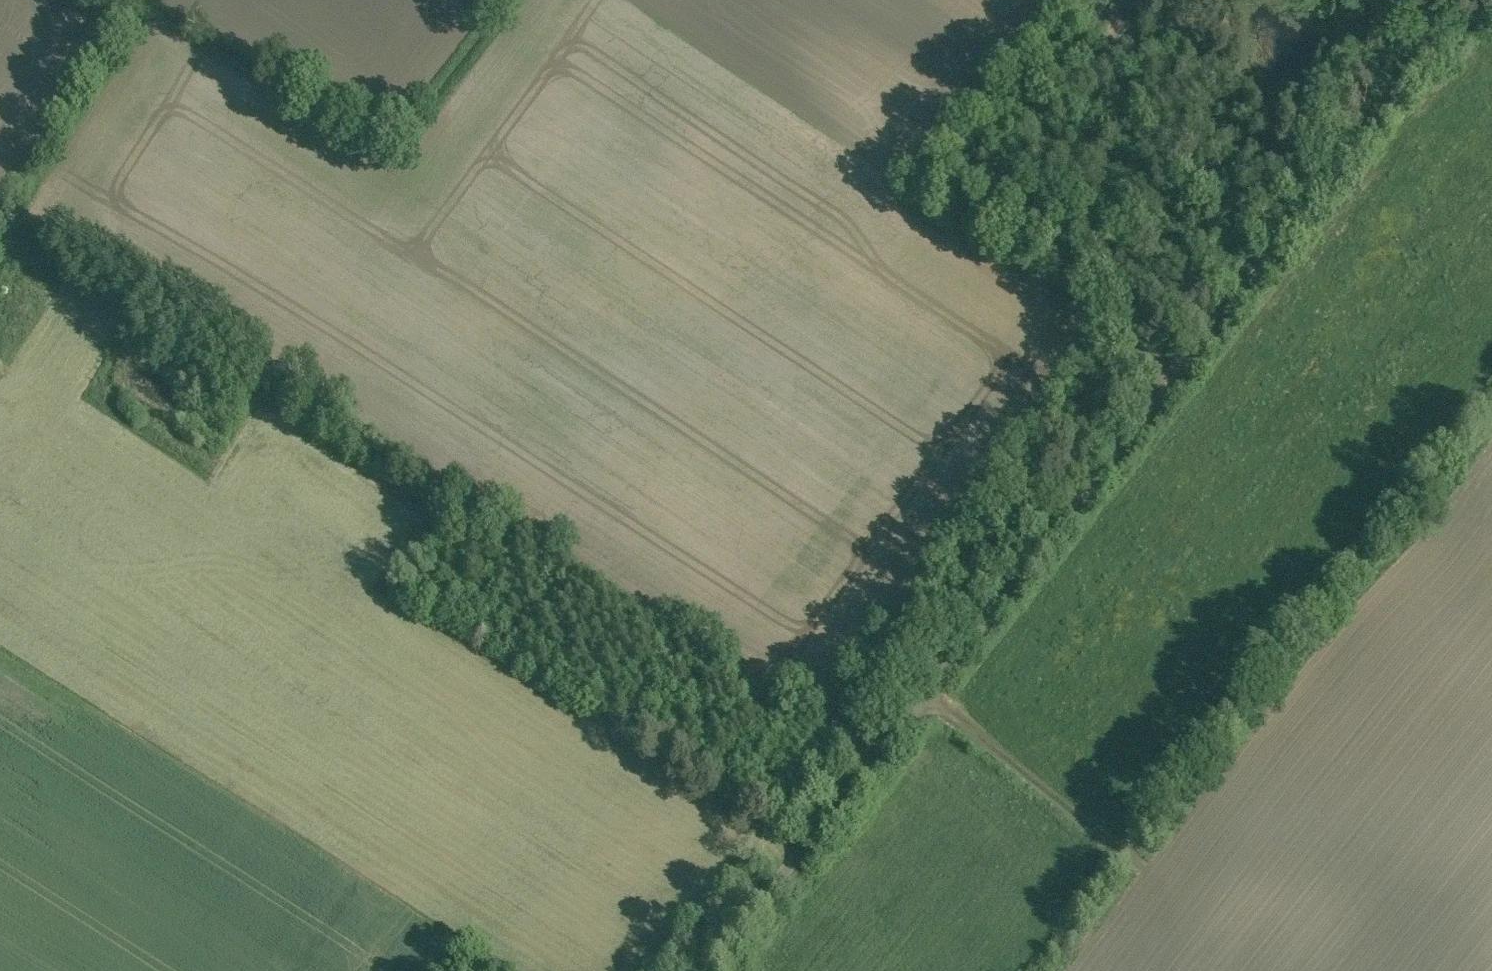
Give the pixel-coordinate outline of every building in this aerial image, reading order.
[(1127,24),(1123,20),(1133,6),(1125,0),(1117,0),(1108,13),(1110,14),(1092,40),(1108,51),(1127,24)]
